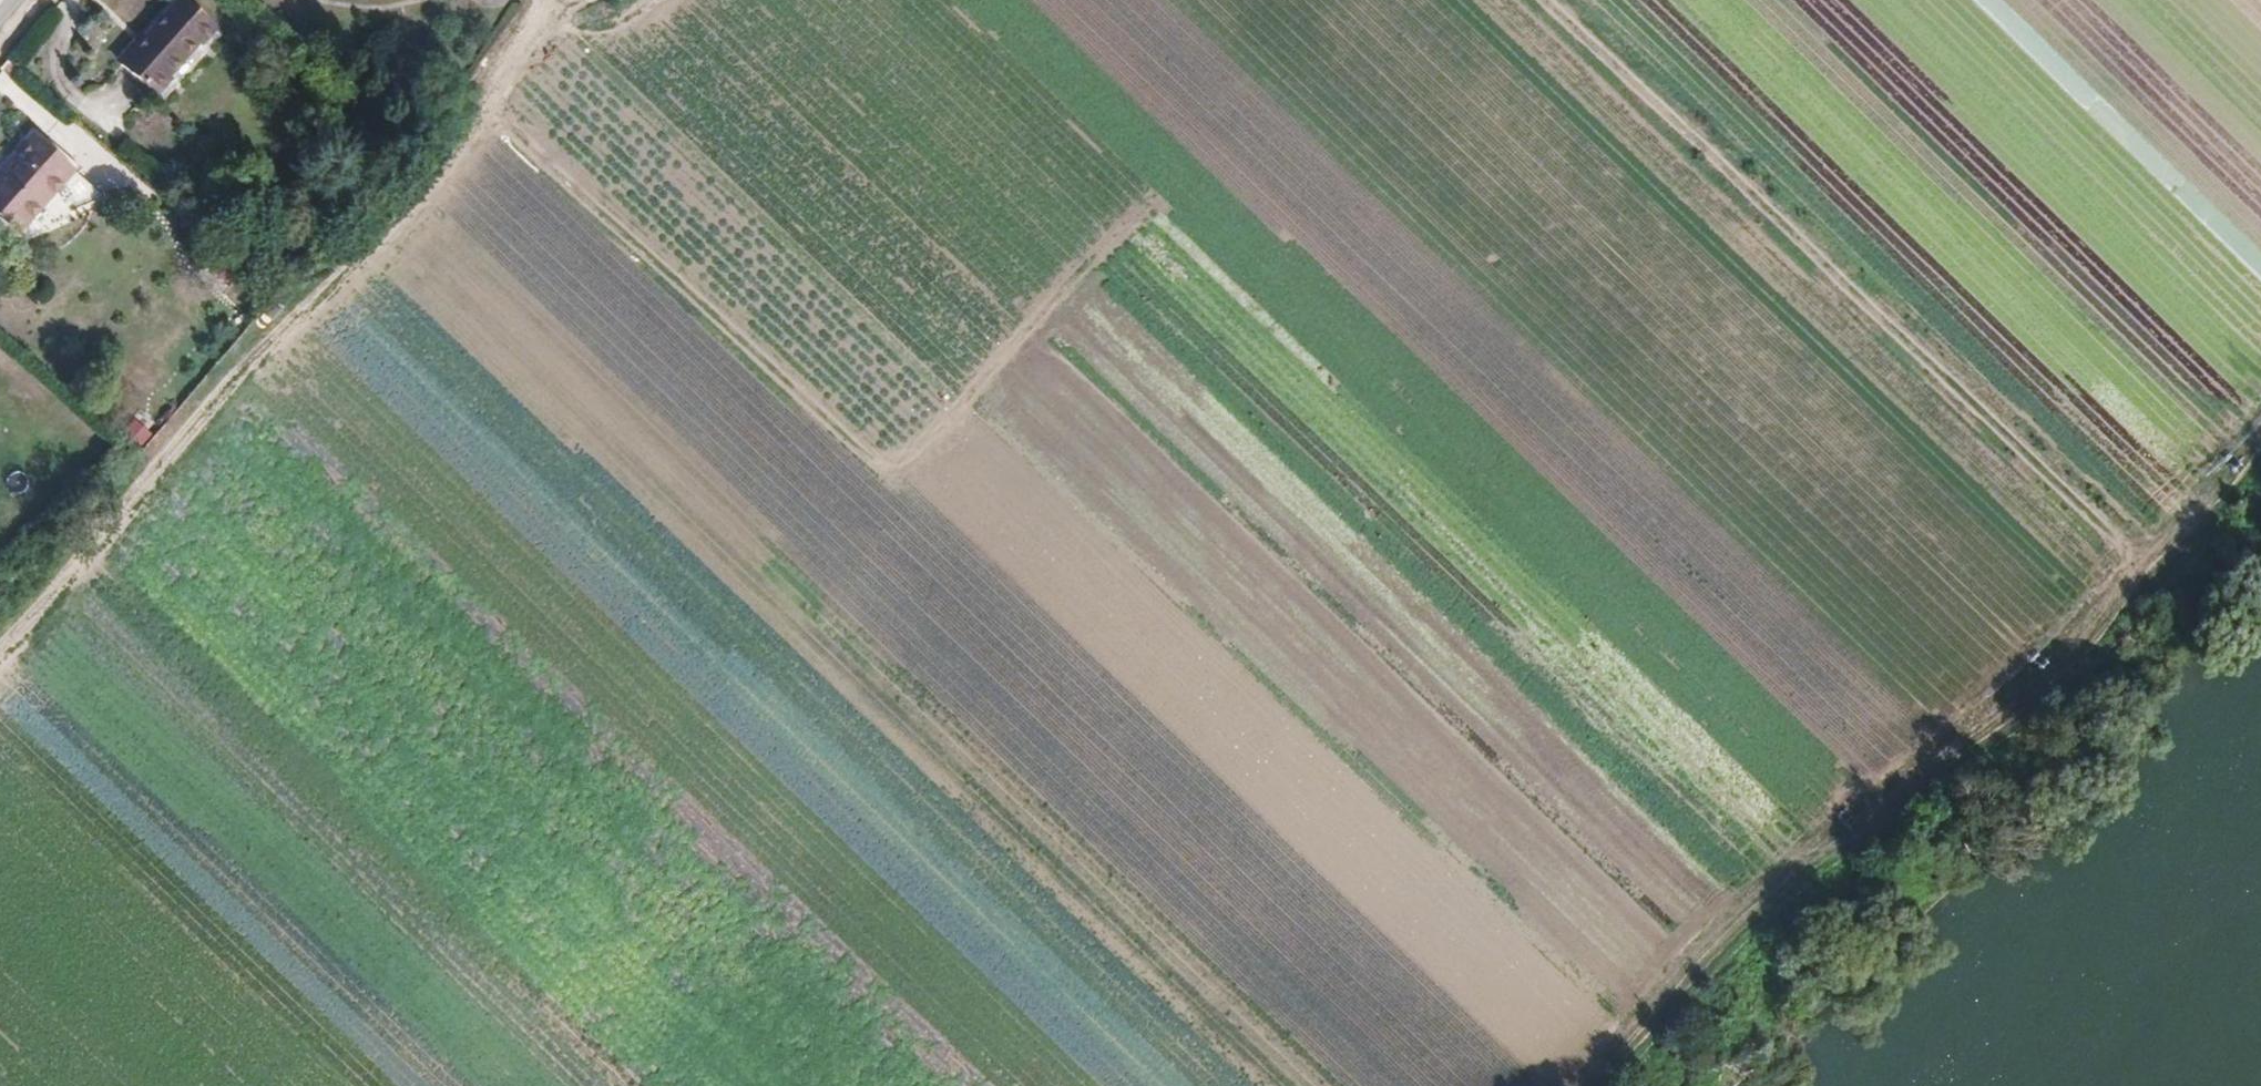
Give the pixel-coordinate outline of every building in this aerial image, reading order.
[(169,77),(201,39),(205,41),(217,28),(186,0),(177,0),(136,48),(169,77)] [(169,77),(136,48),(122,63),(158,96),(172,80),(169,77)] [(1,219),(59,154),(19,119),(0,140),(0,218),(1,219)] [(122,435),(143,447),(152,432),(131,420),(122,435)]
